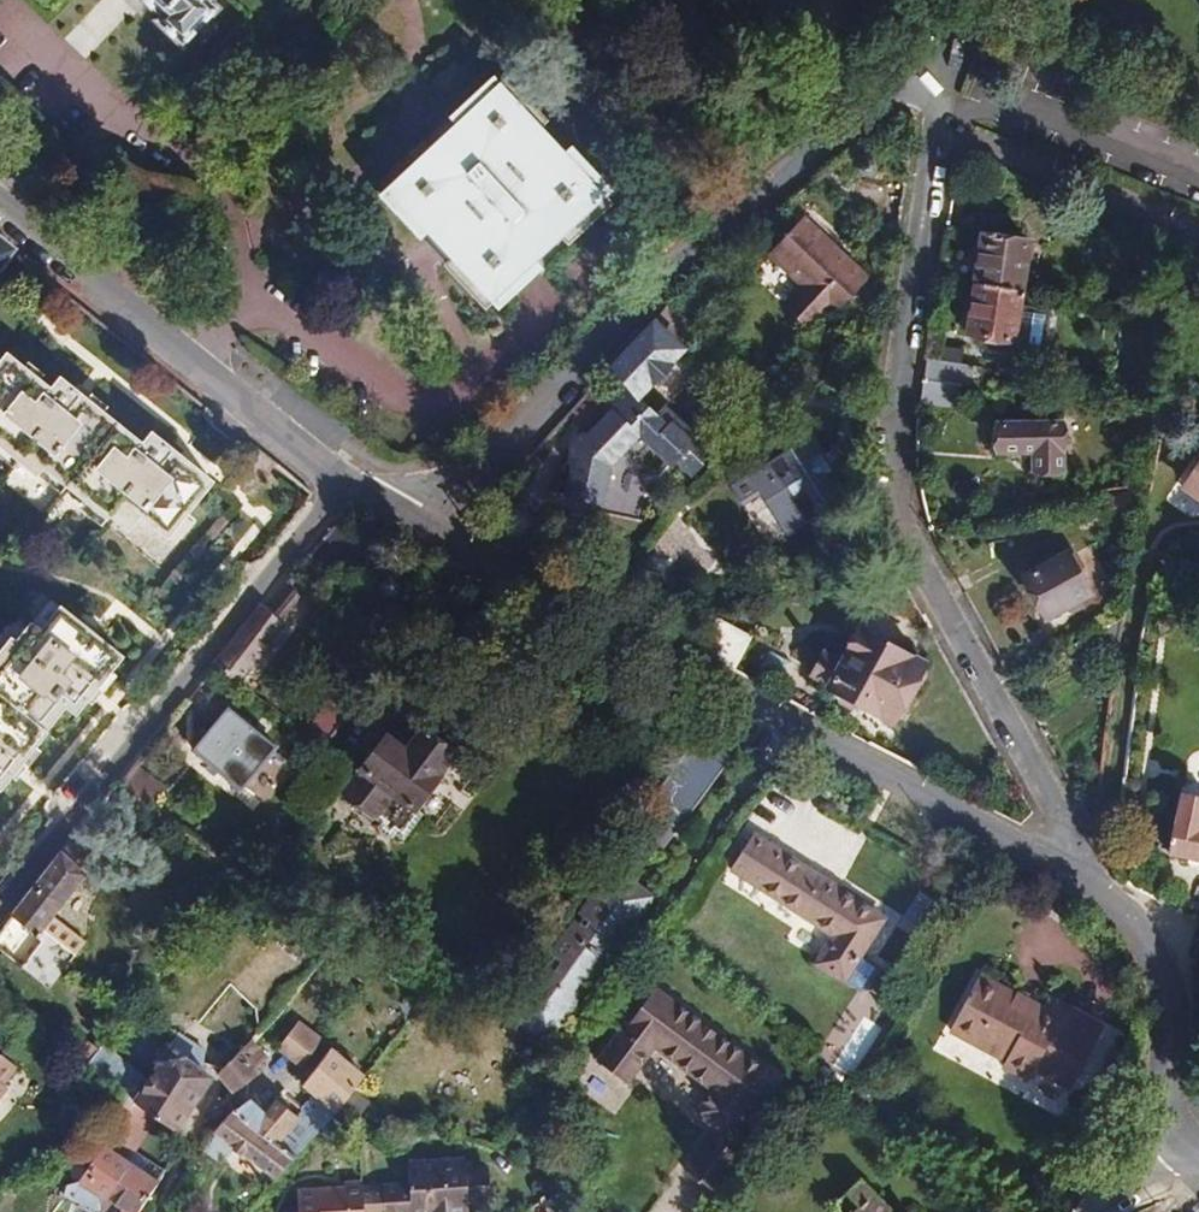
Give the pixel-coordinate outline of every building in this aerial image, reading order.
[(156,14),(152,18),(182,47),(219,9),(212,2),(214,0),(142,0),(156,14)] [(485,308),(492,302),(498,308),(542,267),(536,260),(560,238),(566,244),(610,203),(604,197),(611,190),(570,147),(563,153),(541,128),(547,122),(506,78),(500,84),(494,78),(450,119),(456,125),(431,148),(425,142),(381,183),(387,189),(381,196),(421,239),(428,234),(450,258),(444,264),(485,308)] [(866,277),(805,219),(771,255),(802,285),(785,305),(811,330),(829,311),(831,313),(866,277)] [(974,284),(1022,290),(1027,257),(1032,258),(1033,248),(1029,248),(1030,242),(981,235),(977,261),(943,256),(939,279),(974,284)] [(13,251),(0,241),(0,267),(13,251)] [(1017,320),(1022,290),(974,284),(967,333),(1037,344),(1040,324),(1017,320)] [(652,322),(683,350),(699,333),(669,305),(652,322)] [(683,350),(652,322),(609,367),(623,383),(637,398),(683,350)] [(37,477),(43,468),(108,520),(110,517),(128,532),(140,517),(168,539),(214,482),(152,432),(143,443),(60,377),(51,388),(7,353),(0,362),(0,447),(37,477)] [(637,398),(623,383),(603,404),(609,409),(586,433),(583,429),(569,443),(568,464),(572,465),(566,494),(605,503),(613,467),(631,449),(640,458),(642,456),(644,458),(653,449),(673,468),(678,463),(694,478),(717,454),(667,406),(658,415),(644,407),(637,398)] [(997,453),(1033,452),(1033,471),(1062,471),(1062,423),(997,424),(997,453)] [(769,461),(781,479),(784,483),(791,495),(809,522),(849,497),(810,435),(769,461)] [(1183,488),(1198,499),(1198,464),(1183,488)] [(785,499),(791,495),(784,483),(781,479),(775,482),(785,499)] [(1076,572),(1068,558),(1066,554),(1025,576),(1047,617),(1066,606),(1077,600),(1088,594),(1076,572)] [(1074,554),(1068,558),(1076,572),(1082,568),(1074,554)] [(1081,607),(1077,600),(1066,606),(1070,613),(1081,607)] [(239,685),(285,624),(261,603),(211,665),(239,685)] [(124,656),(61,606),(41,630),(31,622),(16,641),(11,637),(0,651),(0,790),(1,790),(67,708),(77,716),(124,656)] [(718,620),(701,653),(734,670),(751,637),(718,620)] [(925,663),(860,628),(842,662),(824,652),(811,676),(829,685),(827,689),(892,724),(925,663)] [(327,745),(355,700),(334,687),(307,731),(327,745)] [(193,750),(252,798),(277,767),(267,759),(277,747),(228,707),(193,750)] [(421,727),(405,749),(391,738),(347,796),(380,821),(378,825),(378,831),(388,838),(394,837),(397,833),(404,839),(423,815),(418,811),(443,777),(440,775),(456,753),(421,727)] [(725,752),(699,733),(646,807),(672,825),(725,752)] [(121,783),(150,804),(162,787),(134,767),(121,783)] [(1181,793),(1168,853),(1198,860),(1198,797),(1181,793)] [(627,833),(653,852),(672,825),(646,807),(627,833)] [(95,861),(76,833),(12,915),(37,935),(95,861)] [(886,919),(753,833),(730,871),(832,937),(814,966),(843,985),(886,919)] [(547,1036),(648,897),(615,873),(513,1012),(547,1036)] [(980,974),(950,1031),(1006,1061),(1002,1067),(1028,1081),(1034,1070),(1071,1089),(1104,1027),(1048,997),(1043,1008),(980,974)] [(779,1075),(656,982),(597,1059),(631,1084),(658,1049),(748,1116),(779,1075)] [(855,1076),(880,1026),(862,1017),(837,1066),(855,1076)] [(278,1048),(302,1067),(323,1039),(298,1021),(278,1048)] [(148,1079),(103,1041),(85,1063),(133,1103),(148,1079)] [(218,1074),(233,1092),(259,1073),(254,1068),(267,1057),(251,1041),(218,1074)] [(168,1046),(156,1064),(158,1065),(148,1079),(133,1103),(156,1118),(174,1130),(209,1077),(184,1060),(186,1058),(168,1046)] [(301,1111),(321,1127),(322,1125),(334,1112),(339,1105),(352,1090),(364,1075),(331,1049),(304,1085),(315,1095),(301,1111)] [(7,1087),(3,1084),(17,1067),(0,1053),(0,1096),(7,1087)] [(353,1117),(366,1101),(352,1090),(339,1105),(353,1117)] [(251,1099),(235,1111),(279,1143),(300,1118),(276,1099),(265,1112),(251,1099)] [(106,1147),(127,1161),(156,1118),(133,1103),(121,1122),(122,1123),(106,1147)] [(231,1113),(214,1132),(276,1177),(295,1155),(279,1143),(235,1111),(231,1113)] [(322,1125),(333,1135),(344,1122),(334,1112),(322,1125)] [(101,1197),(106,1200),(130,1163),(127,1161),(106,1147),(104,1146),(79,1181),(67,1185),(64,1194),(73,1199),(69,1211),(99,1211),(101,1197)] [(401,1183),(382,1184),(383,1190),(384,1211),(469,1211),(469,1204),(490,1203),(488,1166),(466,1167),(465,1158),(408,1162),(410,1188),(401,1188),(401,1183)] [(106,1200),(122,1209),(121,1211),(138,1211),(159,1181),(131,1162),(130,1163),(106,1200)] [(861,1179),(832,1207),(837,1211),(893,1211),(861,1179)] [(297,1190),(299,1211),(285,1211),(363,1211),(361,1192),(361,1180),(346,1181),(346,1186),(297,1190)] [(383,1190),(361,1192),(363,1211),(384,1211),(383,1190)]
